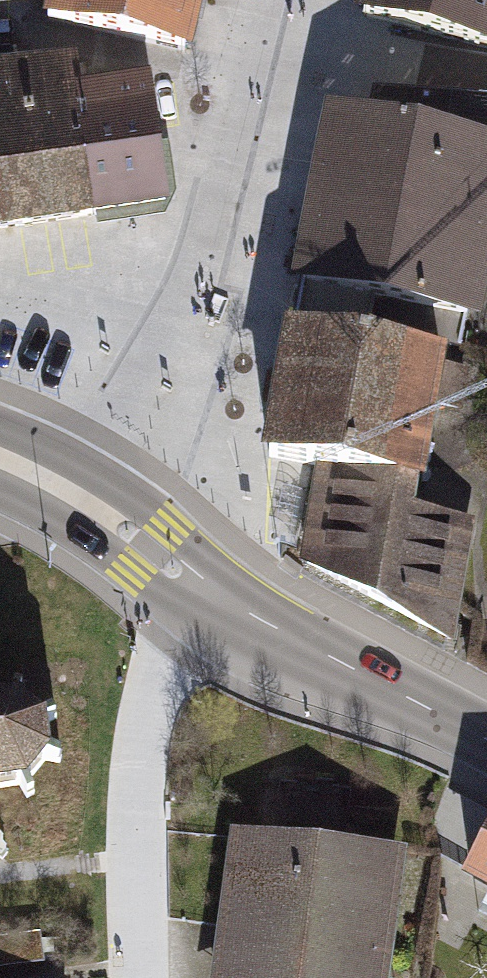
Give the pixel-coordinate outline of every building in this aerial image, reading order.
[(54,26),(193,59),(207,0),(60,0),(54,26)] [(362,8),(486,40),(486,0),(364,0),(362,8)] [(87,126),(84,96),(79,59),(0,71),(0,141),(87,126)] [(152,86),(84,96),(87,126),(98,231),(172,220),(157,123),(152,86)] [(340,113),(296,313),(459,346),(486,219),(486,105),(377,100),(372,122),(340,113)] [(87,126),(0,141),(0,246),(98,231),(87,126)] [(440,359),(290,339),(272,454),(322,463),(310,559),(452,632),(469,520),(405,510),(410,485),(416,486),(432,403),(455,408),(462,374),(438,369),(440,359)] [(20,786),(26,798),(36,794),(29,779),(46,760),(59,764),(62,752),(47,747),(46,725),(58,718),(52,708),(43,713),(18,694),(23,685),(17,681),(11,691),(0,692),(0,787),(20,786)] [(242,840),(226,977),(380,977),(395,858),(242,840)] [(2,860),(10,851),(0,843),(0,858),(2,860)] [(469,879),(486,888),(486,846),(469,879)]
